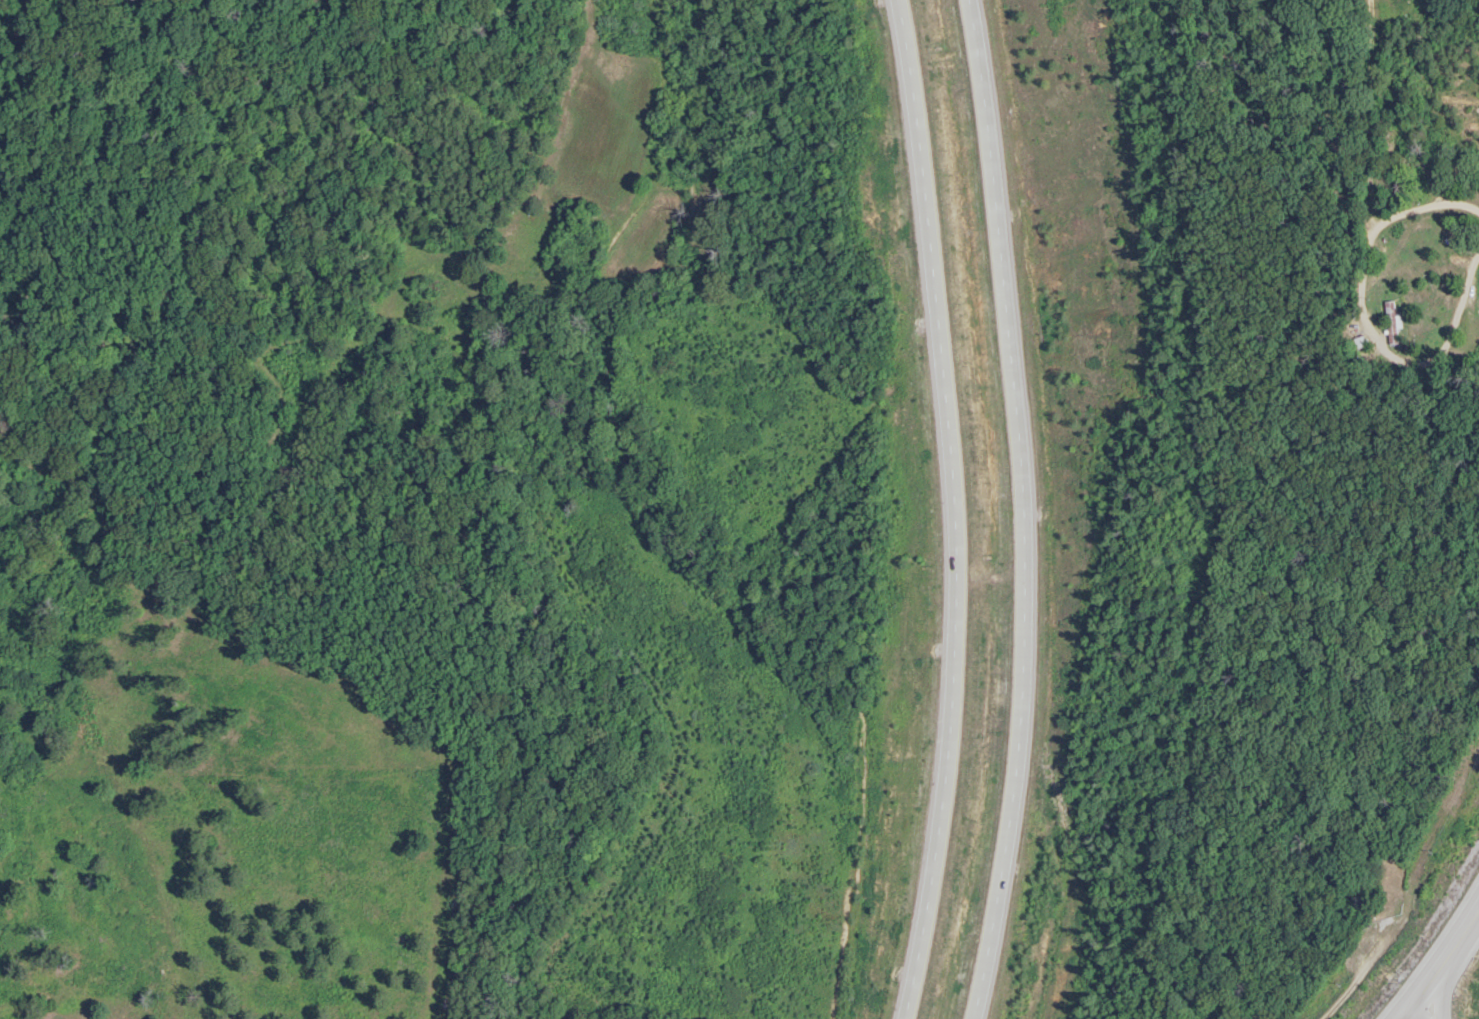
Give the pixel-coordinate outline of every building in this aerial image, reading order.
[(1375,303),(1376,323),(1388,322),(1390,346),(1400,345),(1396,302),(1375,303)]
